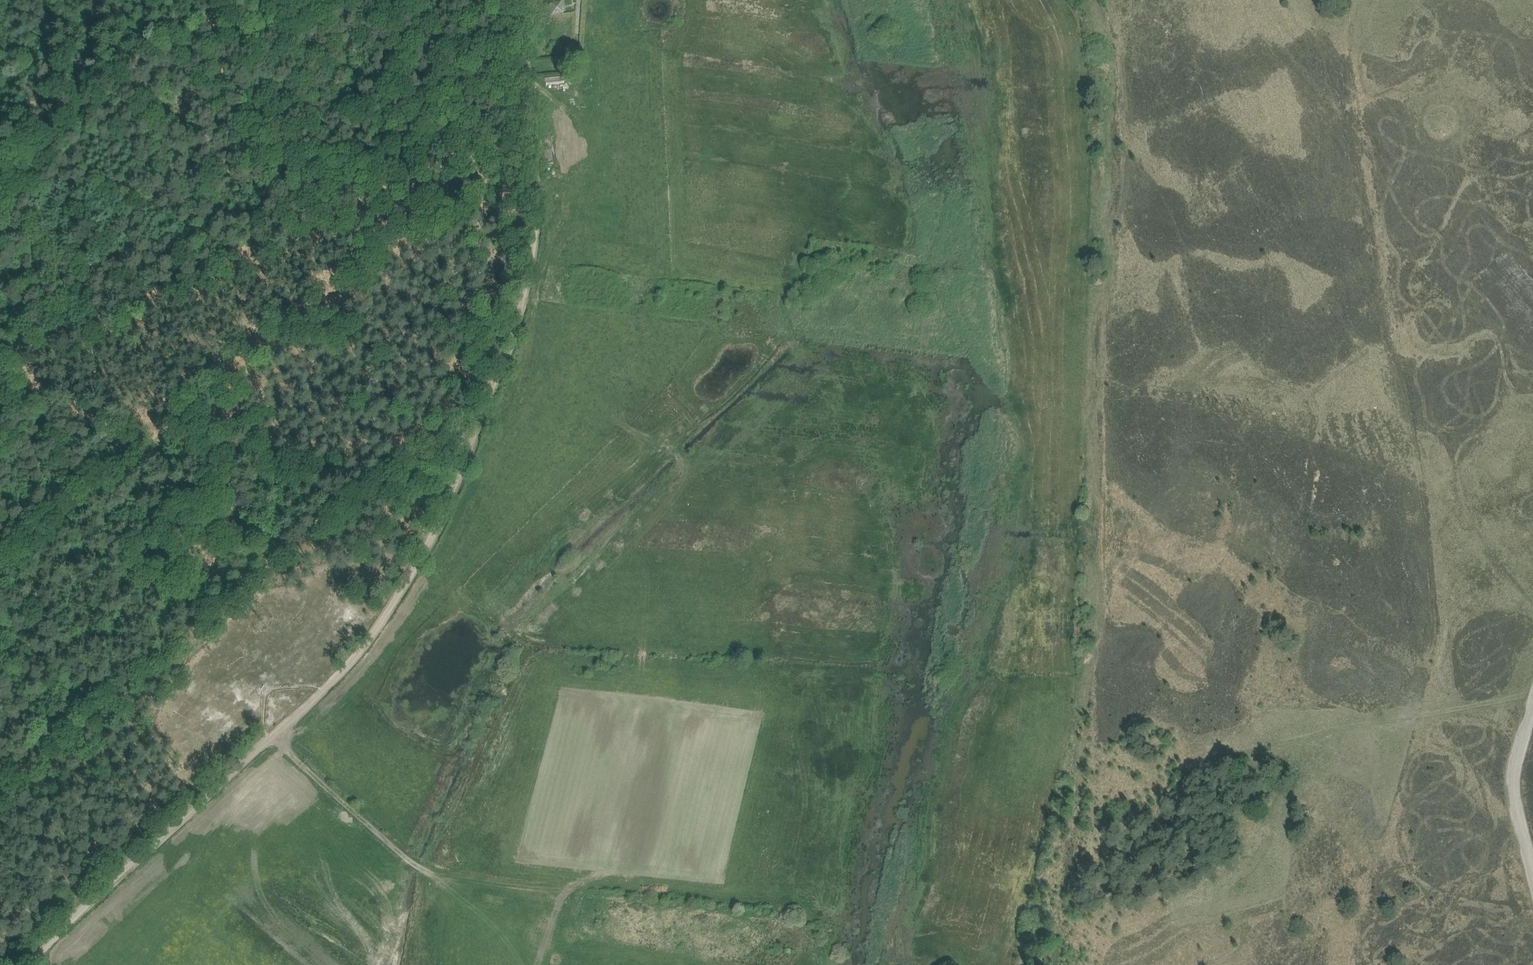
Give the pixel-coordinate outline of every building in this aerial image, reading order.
[(562,0),(550,2),(552,14),(564,12),(562,0)]
